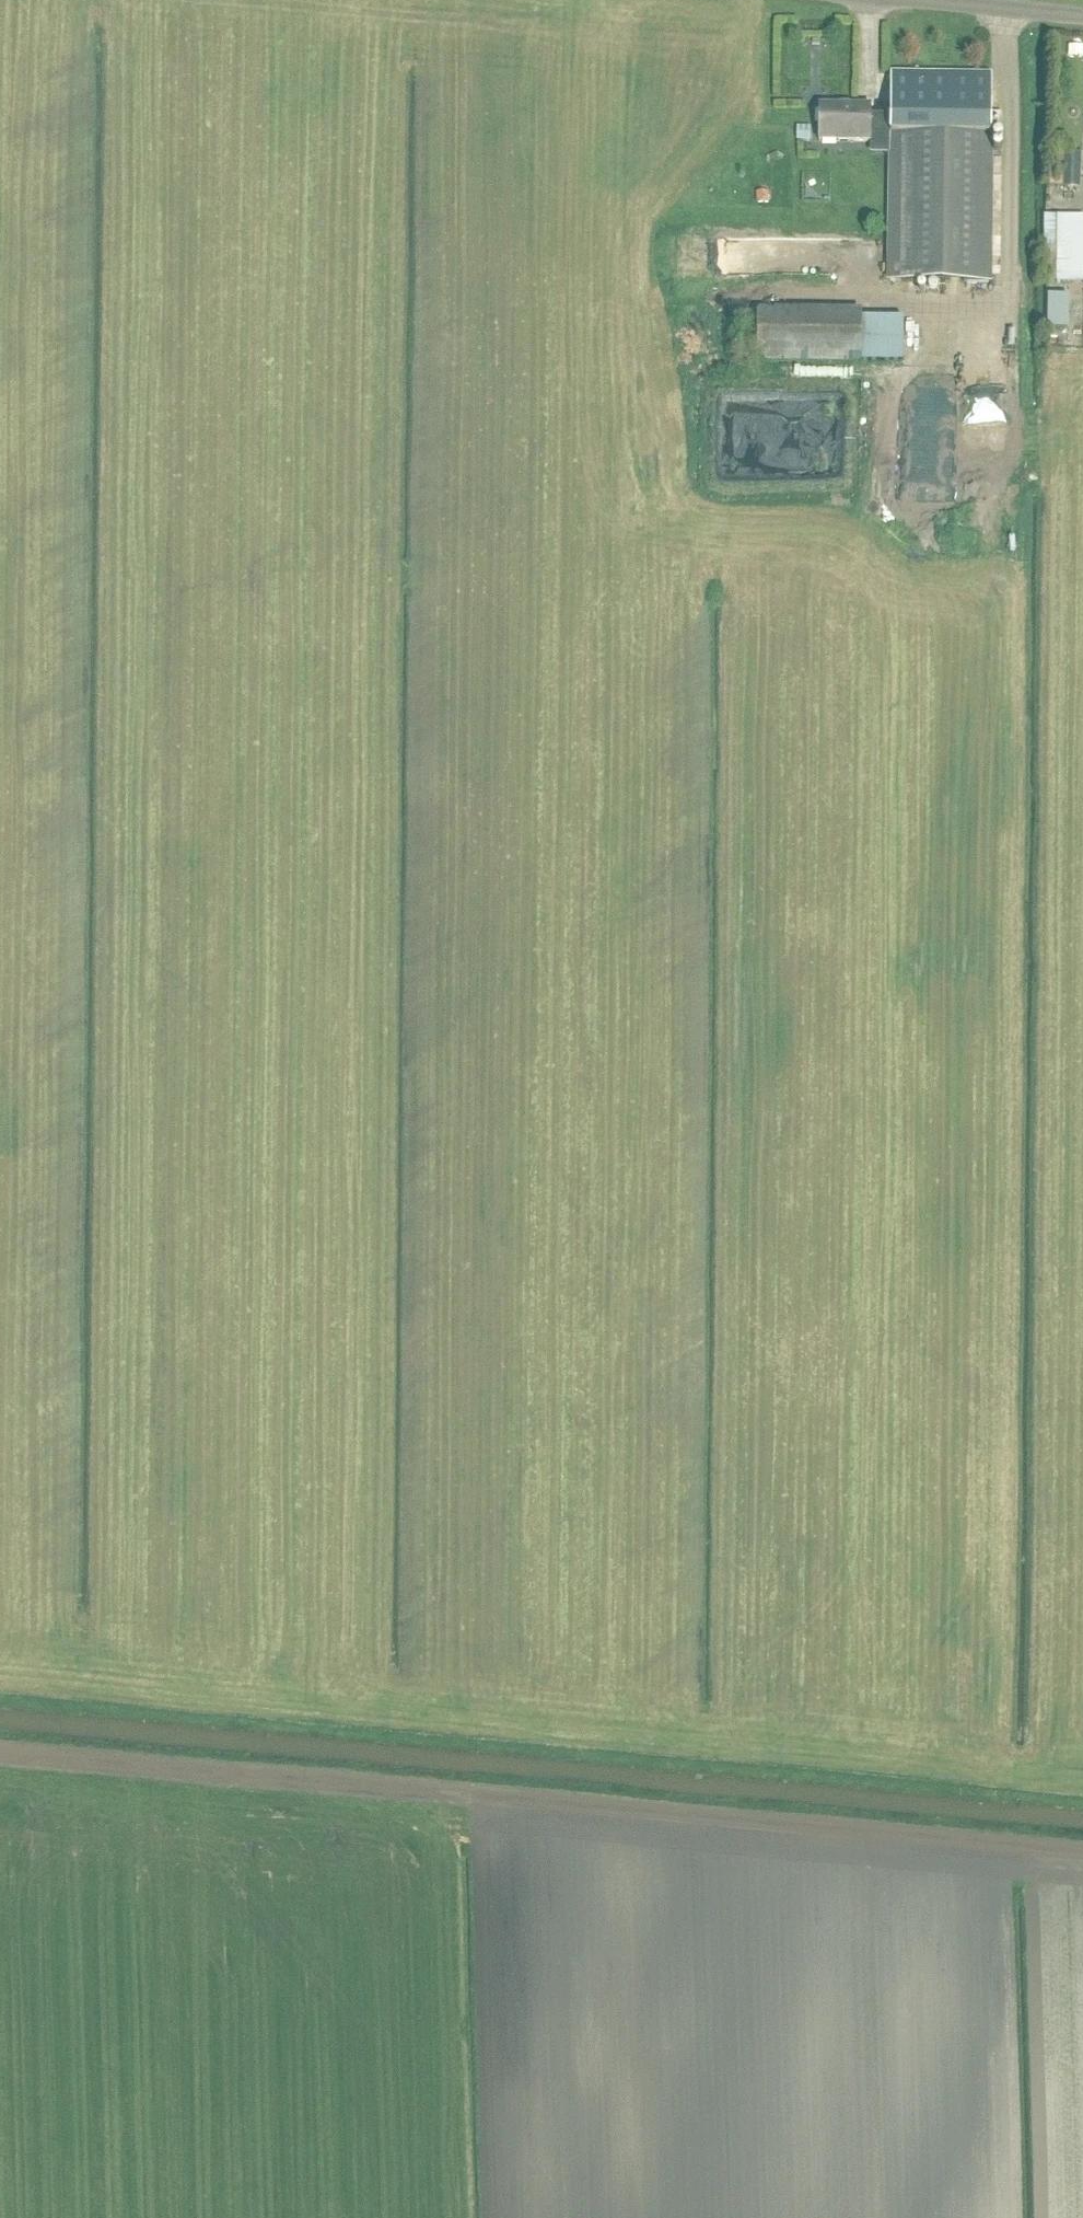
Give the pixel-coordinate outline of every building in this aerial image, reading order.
[(892,135),(891,240),(890,284),(987,283),(987,240),(988,136),(990,137),(991,75),(890,74),(889,120),(871,121),(871,106),(820,107),(820,143),(871,143),(871,135),(892,135)] [(1063,154),(1062,190),(1080,190),(1081,155),(1063,154)] [(1056,217),(1055,285),(1082,285),(1082,218),(1056,217)] [(1072,321),(1082,323),(1082,312),(1074,311),(1072,321)] [(758,363),(797,363),(860,363),(859,319),(859,314),(759,313),(758,363)] [(857,433),(853,390),(766,398),(768,418),(784,417),(785,430),(825,426),(826,436),(857,433)]
